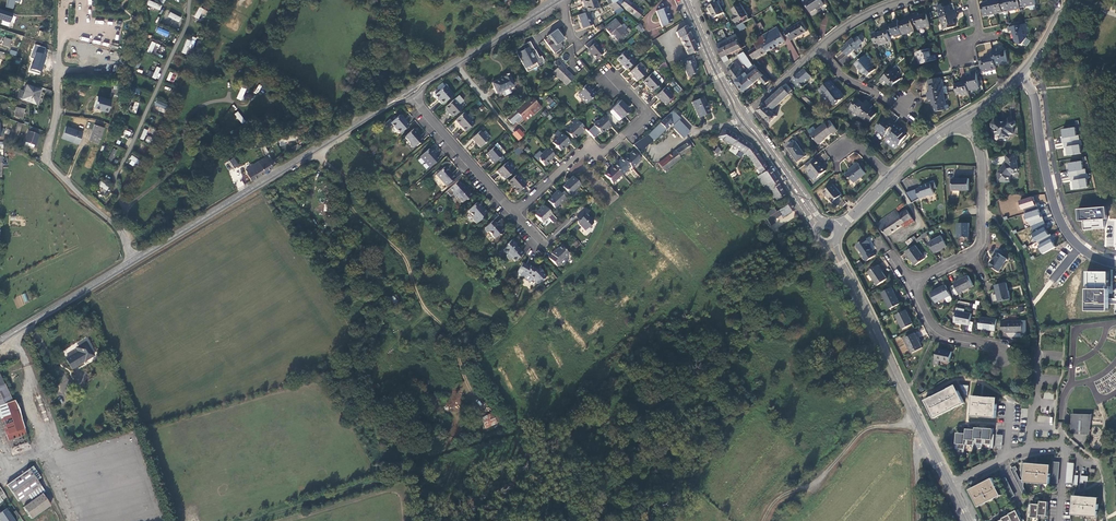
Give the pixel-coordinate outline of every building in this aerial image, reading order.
[(6,7),(13,9),(14,2),(18,3),(19,0),(8,0),(6,7)] [(162,6),(149,0),(148,0),(146,4),(160,10),(162,6)] [(585,12),(588,11),(597,8),(594,0),(583,0),(582,1),(583,6),(585,12)] [(620,5),(626,10),(632,4),(627,0),(625,0),(623,1),(620,5)] [(825,4),(822,0),(808,0),(804,2),(811,11),(819,5),(820,7),(825,4)] [(996,12),(994,0),(989,0),(989,1),(981,2),(984,15),(996,12)] [(1007,8),(1006,0),(994,0),(996,12),(1003,11),(1002,9),(1007,8)] [(1007,8),(1008,10),(1020,8),(1019,1),(1019,0),(1006,0),(1007,8)] [(724,12),(718,1),(708,6),(711,11),(715,17),(724,12)] [(733,16),(739,25),(743,22),(751,18),(742,2),(733,8),(737,14),(733,16)] [(937,5),(941,17),(956,12),(955,8),(953,3),(950,4),(949,2),(937,5)] [(638,9),(632,4),(626,10),(632,15),(633,14),(637,17),(642,11),(639,8),(638,9)] [(204,18),(208,11),(199,7),(194,16),(199,19),(201,16),(204,18)] [(668,7),(656,11),(662,27),(672,23),(667,12),(669,11),(668,7)] [(10,23),(13,14),(0,10),(0,20),(10,23)] [(593,24),(588,11),(585,12),(577,15),(580,22),(582,28),(593,24)] [(179,22),(181,17),(169,12),(167,17),(179,22)] [(918,28),(930,25),(929,20),(927,13),(919,15),(918,12),(910,15),(913,24),(917,23),(918,28)] [(957,17),(956,12),(941,17),(944,29),(956,25),(954,18),(957,17)] [(907,20),(899,22),(902,34),(914,31),(913,24),(910,15),(906,16),(907,20)] [(895,36),(902,34),(899,22),(898,18),(894,19),(895,23),(887,25),(890,35),(895,34),(895,36)] [(627,35),(615,20),(604,29),(610,35),(611,34),(618,42),(627,35)] [(802,21),(786,31),(790,39),(794,37),(795,38),(808,31),(802,21)] [(635,27),(641,33),(645,29),(639,23),(635,27)] [(1027,35),(1024,24),(1008,27),(1009,31),(1013,30),(1015,40),(1019,43),(1022,42),(1027,35)] [(880,44),(891,41),(890,35),(887,25),(883,26),(884,30),(877,32),(876,31),(873,32),(875,42),(879,42),(880,44)] [(676,32),(677,35),(687,30),(686,26),(676,32)] [(777,26),(772,29),(763,34),(767,41),(762,43),(766,52),(785,41),(777,26)] [(158,27),(156,32),(167,37),(169,32),(158,27)] [(558,33),(556,29),(547,36),(548,37),(549,37),(555,45),(559,42),(563,39),(562,38),(560,36),(562,35),(560,32),(558,33)] [(687,55),(696,51),(687,30),(677,35),(678,38),(680,38),(687,55)] [(729,38),(718,44),(725,62),(730,60),(728,56),(742,47),(740,44),(738,40),(739,40),(736,34),(729,38)] [(753,59),(766,52),(762,43),(767,41),(763,34),(753,40),(757,46),(749,51),(753,59)] [(848,55),(855,49),(856,51),(861,47),(859,45),(863,42),(858,36),(854,40),(852,38),(848,42),(849,43),(845,46),(842,49),(848,55)] [(190,55),(196,38),(193,37),(191,41),(186,39),(181,52),(190,55)] [(549,37),(548,37),(545,40),(554,53),(562,48),(560,43),(559,42),(555,45),(549,37)] [(12,40),(5,38),(2,45),(9,48),(12,40)] [(603,53),(592,39),(588,42),(585,45),(596,59),(603,53)] [(151,53),(156,43),(152,41),(147,51),(151,53)] [(535,49),(534,50),(530,41),(518,47),(520,49),(516,51),(526,70),(532,67),(530,63),(535,61),(537,65),(541,62),(542,62),(543,59),(542,59),(542,58),(541,56),(537,57),(535,54),(537,53),(535,49)] [(41,75),(48,48),(35,44),(31,57),(33,58),(29,72),(41,75)] [(920,63),(936,58),(935,54),(931,56),(929,47),(917,51),(920,63)] [(997,47),(992,48),(993,52),(995,64),(1008,61),(1005,50),(997,51),(997,47)] [(620,63),(626,69),(635,61),(625,50),(616,58),(620,63)] [(836,58),(843,65),(849,59),(846,56),(845,56),(842,52),(836,58)] [(997,72),(996,68),(995,64),(993,52),(989,53),(989,57),(982,58),(982,59),(979,60),(981,70),(984,70),(985,70),(986,70),(987,74),(997,72)] [(877,63),(868,53),(857,64),(860,67),(859,68),(864,74),(866,72),(869,75),(877,68),(875,65),(877,63)] [(740,58),(748,67),(753,64),(747,54),(740,58)] [(695,63),(692,56),(683,60),(691,76),(696,73),(697,71),(694,64),(695,63)] [(557,67),(552,72),(566,85),(573,77),(563,67),(564,66),(561,64),(557,60),(554,64),(557,67)] [(688,77),(691,76),(683,60),(680,61),(685,71),(686,72),(688,77)] [(736,61),(728,68),(729,72),(736,82),(743,75),(741,73),(744,70),(736,61)] [(646,72),(638,64),(629,72),(631,74),(634,77),(633,77),(636,81),(646,72)] [(765,85),(767,83),(768,82),(769,81),(765,75),(753,64),(748,67),(748,68),(746,72),(755,82),(759,78),(765,85)] [(152,77),(158,79),(160,74),(158,73),(160,68),(156,66),(152,77)] [(806,82),(813,76),(805,67),(792,79),(801,89),(807,84),(806,82)] [(900,78),(893,68),(880,79),(883,82),(886,79),(891,85),(900,78)] [(173,83),(177,74),(170,71),(166,80),(173,83)] [(973,76),(966,77),(968,90),(979,87),(976,71),(972,72),(973,76)] [(755,82),(746,72),(743,75),(736,82),(737,84),(744,92),(755,82)] [(660,83),(651,73),(643,81),(646,84),(649,88),(651,91),(660,83)] [(511,85),(506,74),(499,77),(500,78),(490,82),(495,93),(511,85)] [(962,82),(955,84),(956,90),(956,94),(961,93),(962,94),(969,93),(968,90),(966,77),(961,78),(962,82)] [(927,92),(928,96),(944,93),(948,92),(946,85),(942,86),(941,78),(929,80),(931,91),(927,92)] [(840,91),(830,80),(818,90),(822,94),(824,92),(831,100),(832,100),(836,104),(841,99),(841,98),(844,95),(841,91),(840,91)] [(793,90),(787,83),(783,87),(789,93),(793,90)] [(438,98),(443,104),(454,94),(446,84),(440,90),(438,89),(435,92),(435,94),(438,98)] [(586,103),(596,93),(593,90),(592,91),(590,88),(586,84),(582,88),(582,91),(578,94),(578,96),(581,99),(582,99),(586,103)] [(677,85),(674,88),(678,93),(682,90),(677,85)] [(39,91),(27,87),(25,91),(20,90),(17,97),(23,99),(34,103),(39,91)] [(129,95),(137,97),(140,90),(132,87),(129,95)] [(242,101),(246,89),(241,87),(236,99),(242,101)] [(673,96),(664,87),(655,95),(659,99),(660,98),(663,102),(665,104),(669,101),(669,99),(673,96)] [(790,94),(789,93),(783,87),(775,95),(765,103),(763,104),(758,111),(766,118),(766,119),(766,120),(767,122),(769,122),(770,121),(771,122),(777,116),(773,112),(774,111),(773,109),(790,94)] [(946,105),(944,93),(928,96),(929,101),(933,100),(935,112),(946,109),(945,105),(946,105)] [(111,100),(97,96),(94,107),(103,110),(102,110),(108,112),(111,100)] [(539,107),(531,97),(525,102),(506,117),(511,123),(515,121),(514,119),(519,116),(521,118),(529,111),(530,114),(539,107)] [(706,103),(703,98),(692,102),(699,117),(709,113),(705,103),(706,103)] [(850,107),(860,115),(870,102),(866,99),(864,103),(857,98),(850,107)] [(157,99),(154,105),(160,108),(159,110),(164,113),(168,105),(157,99)] [(462,108),(454,99),(446,106),(448,109),(450,111),(449,112),(453,116),(462,108)] [(626,114),(630,110),(624,104),(625,103),(621,100),(612,109),(622,118),(626,114)] [(873,105),(870,102),(860,115),(865,119),(866,117),(870,120),(876,112),(870,108),(873,105)] [(25,110),(16,108),(14,116),(22,118),(25,110)] [(622,118),(612,109),(610,111),(610,112),(618,120),(620,120),(622,118)] [(671,123),(684,137),(690,132),(673,110),(665,117),(647,134),(653,140),(671,123)] [(238,111),(234,114),(241,124),(245,121),(238,111)] [(474,123),(464,112),(455,119),(462,126),(465,130),(474,123)] [(390,123),(400,133),(408,125),(405,122),(403,119),(404,117),(401,115),(399,115),(390,123)] [(608,129),(611,126),(602,116),(598,120),(596,120),(594,122),(594,124),(596,128),(597,129),(598,131),(600,133),(606,127),(608,129)] [(582,132),(586,129),(576,119),(576,118),(573,122),(574,123),(567,131),(574,139),(576,137),(578,135),(578,136),(580,134),(580,132),(582,132)] [(875,127),(885,135),(885,134),(889,130),(895,122),(891,119),(889,122),(883,118),(875,127)] [(1010,134),(1013,134),(1013,128),(1016,124),(1016,121),(1012,118),(1009,118),(1006,121),(1002,122),(998,119),(995,119),(992,123),(992,126),(996,129),(997,135),(1001,134),(1001,137),(1010,137),(1010,134)] [(837,130),(830,120),(826,123),(825,122),(816,129),(814,127),(808,131),(811,134),(810,134),(818,144),(823,141),(823,140),(832,132),(833,133),(837,130)] [(902,127),(895,122),(889,130),(885,134),(889,136),(889,137),(886,141),(895,148),(898,144),(899,144),(906,135),(900,129),(902,127)] [(89,140),(99,144),(104,128),(95,124),(89,140)] [(25,142),(24,145),(33,148),(34,145),(35,146),(41,130),(30,126),(25,142)] [(78,144),(82,132),(66,126),(62,138),(78,144)] [(519,141),(525,134),(518,128),(512,134),(519,141)] [(1075,128),(1063,129),(1064,136),(1066,136),(1066,138),(1067,138),(1077,136),(1075,128)] [(413,129),(404,137),(409,142),(409,144),(411,146),(413,146),(416,143),(419,143),(423,140),(419,135),(417,134),(418,133),(413,129)] [(737,136),(725,129),(722,130),(717,137),(720,138),(723,140),(731,145),(737,136)] [(488,139),(480,130),(471,138),(472,139),(474,141),(475,141),(480,147),(488,139)] [(567,146),(571,142),(561,132),(558,135),(558,137),(553,142),(560,150),(563,147),(566,145),(567,146)] [(299,137),(296,134),(278,137),(280,146),(285,145),(285,142),(296,139),(299,137)] [(750,144),(737,136),(731,145),(744,153),(750,144)] [(687,154),(689,154),(691,153),(691,151),(689,149),(691,148),(690,146),(692,145),(689,140),(678,148),(658,163),(664,171),(672,164),(681,158),(679,156),(686,151),(686,152),(687,154)] [(806,155),(796,141),(788,147),(797,160),(802,157),(802,158),(806,155)] [(760,159),(750,144),(744,153),(743,155),(745,156),(746,154),(748,155),(760,174),(757,176),(767,191),(770,189),(772,193),(775,197),(776,199),(784,195),(760,159)] [(1068,156),(1081,154),(1080,145),(1070,147),(1069,147),(1069,149),(1067,149),(1068,156)] [(498,149),(495,146),(486,153),(489,156),(491,158),(490,158),(493,162),(498,158),(501,155),(502,154),(498,149)] [(514,150),(517,155),(523,152),(520,147),(514,150)] [(717,156),(721,151),(719,150),(720,149),(717,147),(713,151),(714,151),(716,154),(715,155),(717,156)] [(113,148),(107,160),(111,162),(117,150),(113,148)] [(429,166),(438,158),(433,153),(433,151),(432,150),(430,148),(428,148),(420,156),(429,166)] [(549,161),(555,155),(547,148),(542,153),(543,154),(540,157),(540,160),(545,165),(547,165),(548,164),(550,162),(549,161)] [(624,159),(630,165),(631,167),(640,158),(632,150),(629,153),(630,154),(628,155),(624,159)] [(1018,159),(1017,153),(1006,155),(1008,162),(1006,163),(1004,166),(1003,165),(1000,169),(1000,170),(999,172),(999,180),(1006,180),(1006,179),(1008,177),(1010,176),(1010,175),(1011,173),(1015,172),(1015,170),(1016,169),(1018,168),(1016,159),(1018,159)] [(132,156),(128,163),(136,167),(140,160),(132,156)] [(272,167),(266,156),(265,157),(258,162),(265,172),(272,167)] [(228,160),(233,168),(238,165),(233,157),(228,160)] [(621,174),(624,170),(630,165),(624,159),(622,157),(620,159),(618,160),(619,160),(613,165),(621,174)] [(807,163),(809,166),(816,160),(814,157),(807,163)] [(817,177),(825,171),(822,166),(820,163),(817,159),(816,160),(809,166),(806,169),(809,172),(809,174),(813,179),(815,179),(817,177)] [(859,163),(858,161),(851,166),(853,167),(850,170),(846,173),(849,177),(851,175),(855,181),(866,171),(864,169),(859,163)] [(863,161),(859,163),(864,169),(868,167),(863,161)] [(1082,161),(1069,163),(1069,170),(1072,169),(1072,171),(1075,171),(1083,170),(1082,161)] [(265,172),(258,162),(250,166),(245,170),(248,173),(247,174),(251,181),(265,172)] [(514,171),(506,162),(497,170),(499,173),(500,174),(501,174),(505,179),(514,171)] [(674,166),(672,164),(664,171),(665,172),(674,166)] [(612,182),(621,174),(613,165),(610,168),(610,169),(608,171),(605,174),(612,182)] [(446,184),(455,176),(451,172),(450,173),(449,171),(444,166),(436,174),(446,184)] [(665,172),(667,174),(675,168),(674,166),(665,172)] [(526,185),(516,174),(508,181),(517,192),(521,188),(526,185)] [(570,193),(580,183),(573,175),(568,180),(562,186),(570,193)] [(968,189),(968,177),(952,177),(952,192),(959,191),(959,189),(968,189)] [(1072,182),(1073,189),(1086,187),(1084,178),(1075,180),(1075,182),(1072,182)] [(462,184),(458,180),(446,190),(451,195),(453,193),(456,196),(458,197),(462,201),(465,199),(467,199),(471,195),(466,188),(467,187),(464,185),(462,183),(462,184)] [(931,181),(931,183),(921,186),(921,187),(907,192),(913,202),(920,198),(930,194),(931,195),(934,194),(935,193),(934,188),(938,187),(935,180),(931,181)] [(98,186),(107,190),(109,186),(100,181),(98,186)] [(841,195),(832,184),(823,191),(826,195),(827,194),(830,197),(833,201),(837,205),(843,199),(840,196),(841,195)] [(554,207),(565,197),(557,190),(554,193),(554,194),(551,196),(547,200),(554,207)] [(1033,195),(1019,201),(1025,214),(1039,208),(1033,195)] [(481,217),(487,211),(483,207),(482,208),(480,206),(480,204),(479,203),(478,201),(476,201),(467,209),(472,215),(470,216),(476,222),(480,218),(481,217)] [(793,209),(789,203),(776,212),(769,216),(766,218),(771,225),(774,222),(773,220),(781,215),(782,217),(793,209)] [(542,222),(551,213),(543,204),(540,207),(541,208),(535,214),(540,219),(542,222)] [(593,219),(586,212),(589,210),(585,207),(579,213),(582,216),(579,219),(577,220),(578,221),(579,223),(585,229),(593,222),(593,219)] [(1106,207),(1078,210),(1079,221),(1083,221),(1084,230),(1105,229),(1104,219),(1107,219),(1106,207)] [(766,212),(769,216),(776,212),(773,208),(766,212)] [(1039,208),(1025,214),(1028,222),(1029,221),(1031,227),(1044,221),(1039,208)] [(900,214),(898,211),(897,209),(887,216),(891,221),(882,227),(887,235),(903,225),(904,227),(915,221),(911,215),(908,210),(907,209),(900,214)] [(882,227),(891,221),(887,216),(878,222),(882,227)] [(497,225),(493,220),(485,226),(485,229),(487,231),(489,231),(494,237),(498,234),(500,234),(503,231),(503,229),(499,224),(497,225)] [(1051,235),(1044,221),(1031,227),(1037,241),(1051,235)] [(969,236),(969,222),(957,223),(958,237),(969,236)] [(1051,235),(1037,241),(1039,246),(1038,246),(1043,254),(1056,247),(1051,235)] [(947,246),(942,236),(930,242),(935,253),(947,246)] [(914,237),(907,242),(906,243),(907,244),(908,245),(916,239),(914,237)] [(867,261),(876,255),(873,251),(874,250),(869,243),(870,242),(867,238),(857,244),(864,255),(864,256),(867,261)] [(515,260),(523,252),(517,245),(516,243),(515,242),(512,239),(508,243),(507,245),(504,249),(508,252),(507,253),(507,255),(509,258),(511,258),(512,257),(515,260)] [(552,253),(549,257),(558,266),(561,262),(560,261),(564,257),(566,257),(568,254),(568,252),(566,249),(565,247),(562,244),(556,250),(555,249),(553,251),(551,253),(552,253)] [(926,259),(916,245),(907,252),(911,258),(916,265),(926,259)] [(1006,258),(997,253),(993,261),(992,260),(989,265),(999,270),(1006,258)] [(530,265),(523,261),(517,271),(519,272),(525,275),(526,272),(530,275),(534,278),(534,280),(536,282),(539,282),(547,275),(538,266),(537,267),(534,266),(531,264),(530,265)] [(882,271),(878,264),(868,271),(877,285),(887,278),(882,271)] [(1108,272),(1086,272),(1086,312),(1108,312),(1108,272)] [(959,293),(974,285),(969,275),(954,282),(959,293)] [(1010,298),(1006,282),(995,285),(997,293),(993,294),(995,301),(999,300),(999,301),(1010,298)] [(951,295),(946,284),(931,291),(936,302),(945,297),(951,295)] [(897,295),(893,286),(883,291),(891,308),(901,303),(897,295)] [(13,298),(17,307),(29,302),(25,293),(13,298)] [(970,325),(972,313),(965,312),(966,309),(958,308),(958,311),(957,311),(955,322),(962,323),(970,325)] [(911,316),(907,309),(897,314),(904,328),(914,322),(911,316)] [(996,330),(997,318),(981,316),(979,328),(985,328),(996,330)] [(1006,321),(1001,321),(1001,331),(1006,331),(1006,332),(1010,332),(1023,332),(1022,320),(1006,320),(1006,321)] [(918,337),(915,332),(905,337),(912,352),(922,347),(918,337)] [(72,370),(77,368),(94,357),(86,343),(79,348),(81,352),(72,357),(67,361),(72,370)] [(949,363),(952,352),(946,350),(938,348),(935,359),(934,364),(939,365),(940,360),(949,363)] [(0,375),(0,406),(13,401),(5,384),(4,385),(0,375)] [(963,400),(955,384),(940,392),(944,399),(936,403),(932,396),(925,400),(933,415),(963,400)] [(968,395),(969,385),(960,384),(965,394),(968,395)] [(940,392),(932,396),(936,403),(944,399),(940,392)] [(901,413),(890,393),(888,394),(887,393),(886,394),(887,396),(883,397),(890,411),(884,414),(888,420),(893,417),(900,413),(901,413)] [(433,411),(439,408),(438,406),(440,404),(435,395),(430,398),(431,400),(428,401),(433,411)] [(981,396),(972,395),(971,412),(996,414),(997,397),(990,396),(989,404),(980,403),(981,396)] [(965,402),(963,400),(933,415),(935,418),(949,410),(965,402)] [(15,401),(13,401),(0,406),(0,417),(8,439),(26,433),(15,401)] [(490,414),(475,421),(478,426),(484,424),(485,427),(494,423),(493,421),(495,421),(493,416),(491,417),(490,414)] [(1080,431),(1080,430),(1080,429),(1082,429),(1082,430),(1082,432),(1089,432),(1090,419),(1082,419),(1082,420),(1080,420),(1080,419),(1074,418),(1074,431),(1080,431)] [(993,428),(986,427),(986,438),(985,443),(988,444),(991,444),(992,444),(993,433),(993,428)] [(966,433),(959,432),(958,443),(958,448),(960,448),(964,449),(965,449),(966,439),(966,433)] [(13,446),(15,453),(30,449),(29,442),(13,446)] [(1052,464),(1026,462),(1025,479),(1032,479),(1032,480),(1042,481),(1042,480),(1050,481),(1052,464)] [(1066,462),(1065,483),(1072,483),(1074,463),(1066,462)] [(41,477),(33,466),(6,484),(18,501),(20,499),(41,485),(37,480),(41,477)] [(1001,494),(993,477),(970,489),(979,505),(1001,494)] [(1009,498),(1014,496),(1006,478),(1001,480),(1009,498)] [(44,490),(41,485),(20,499),(24,505),(22,506),(30,517),(48,504),(50,504),(42,492),(44,490)] [(1100,496),(1091,496),(1090,503),(1082,502),(1083,495),(1074,494),(1073,503),(1073,511),(1098,513),(1100,496)] [(1046,500),(1041,500),(1040,503),(1040,514),(1048,514),(1049,501),(1046,500)] [(1040,514),(1040,503),(1037,503),(1032,503),(1032,504),(1032,510),(1031,513),(1031,516),(1039,517),(1040,514)] [(9,508),(0,515),(0,520),(15,520),(12,517),(14,516),(9,508)] [(1022,519),(1020,515),(1017,509),(1013,511),(1010,513),(1007,515),(1003,517),(1004,518),(999,520),(998,520),(1023,520),(1022,519)]
